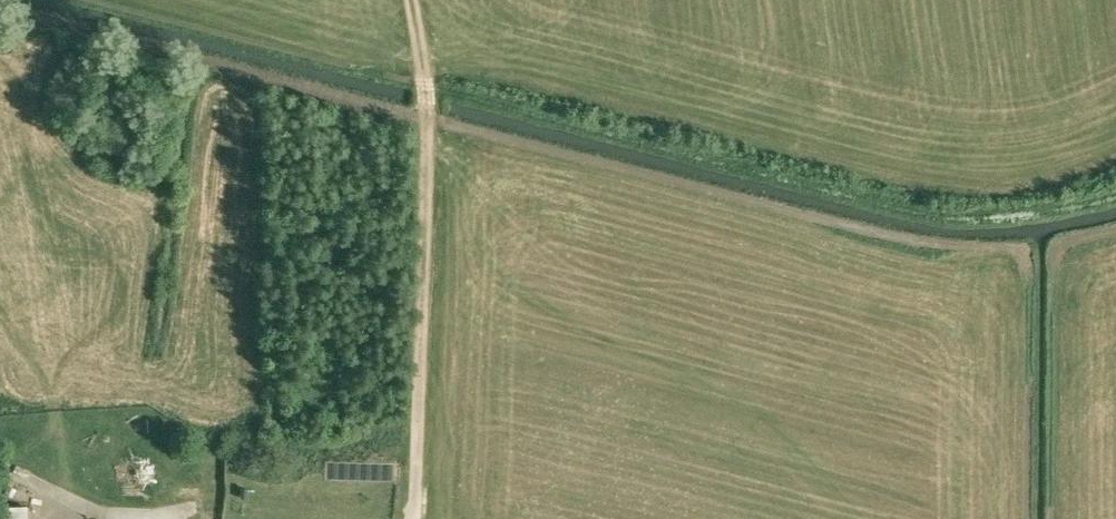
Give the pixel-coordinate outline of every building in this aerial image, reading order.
[(371,484),(393,466),(374,444),(352,462),(371,484)] [(263,489),(263,510),(336,507),(335,486),(263,489)] [(0,507),(0,518),(33,518),(32,505),(0,507)]
